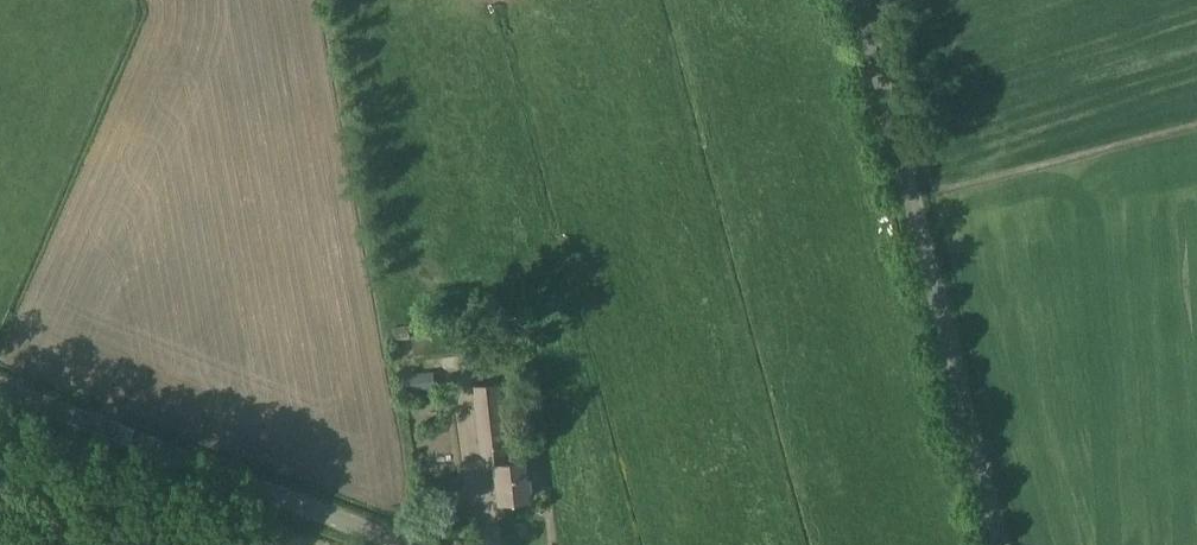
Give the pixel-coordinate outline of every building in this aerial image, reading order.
[(469,318),(395,327),(396,342),(412,340),(414,356),(473,349),(469,318)] [(434,371),(403,375),(404,393),(436,389),(434,371)] [(526,465),(509,467),(501,384),(475,387),(483,471),(496,469),(500,506),(530,503),(526,465)] [(445,498),(429,501),(432,516),(448,513),(445,498)]
